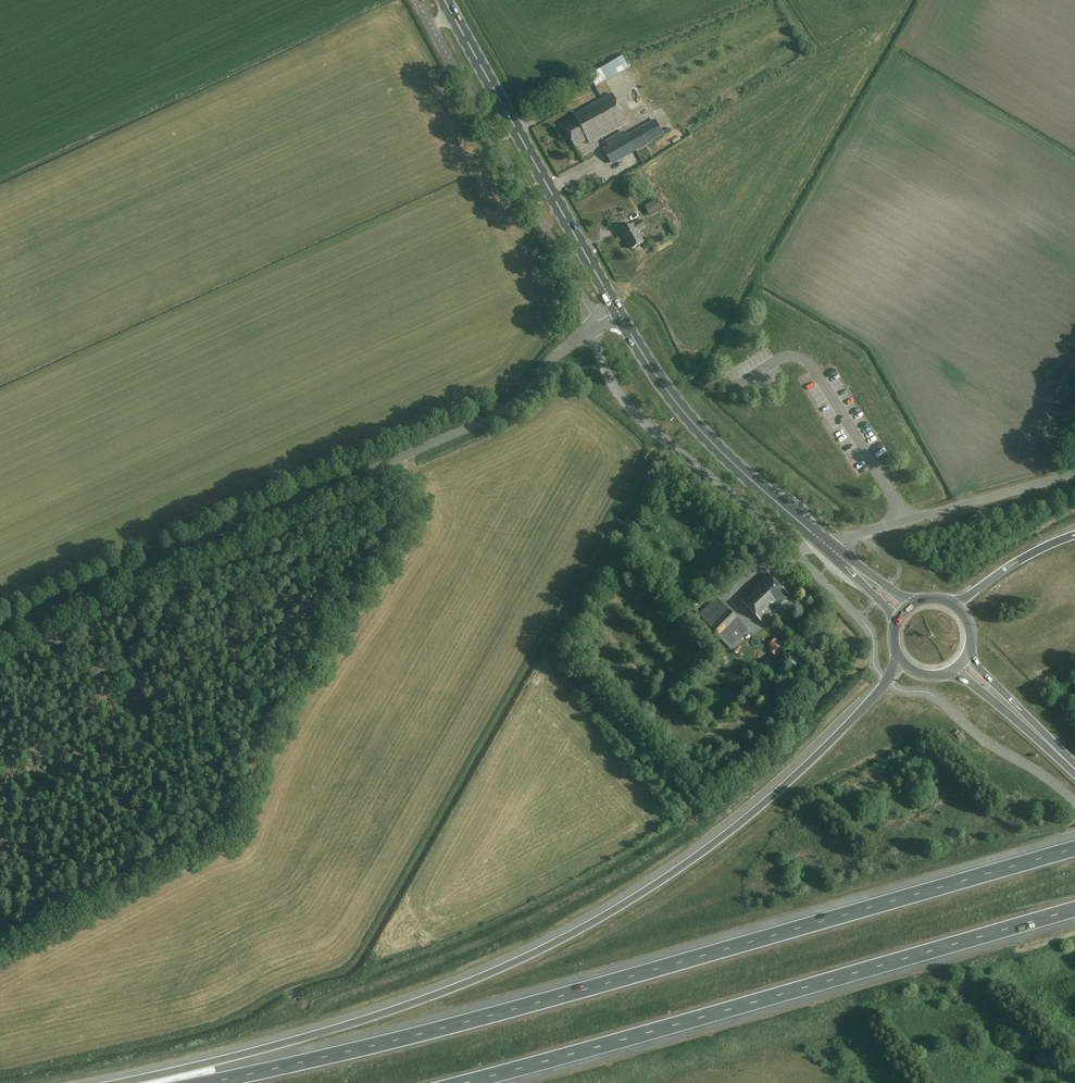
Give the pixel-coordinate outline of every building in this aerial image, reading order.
[(629,68),(622,57),(588,77),(595,88),(629,68)] [(628,123),(612,94),(573,116),(575,120),(563,127),(574,147),(586,140),(589,145),(628,123)] [(664,136),(656,120),(627,136),(628,138),(604,150),(611,163),(635,150),(636,151),(664,136)] [(647,207),(653,217),(664,211),(658,201),(647,207)] [(645,228),(641,221),(634,225),(634,224),(621,232),(632,249),(644,243),(638,232),(645,228)] [(769,348),(764,352),(770,360),(775,355),(769,348)] [(789,596),(767,574),(740,600),(762,622),(789,596)] [(749,634),(718,599),(700,616),(731,650),(749,634)] [(749,644),(759,658),(766,652),(776,664),(785,657),(769,636),(763,641),(759,636),(749,644)] [(803,662),(796,655),(786,665),(793,672),(803,662)]
